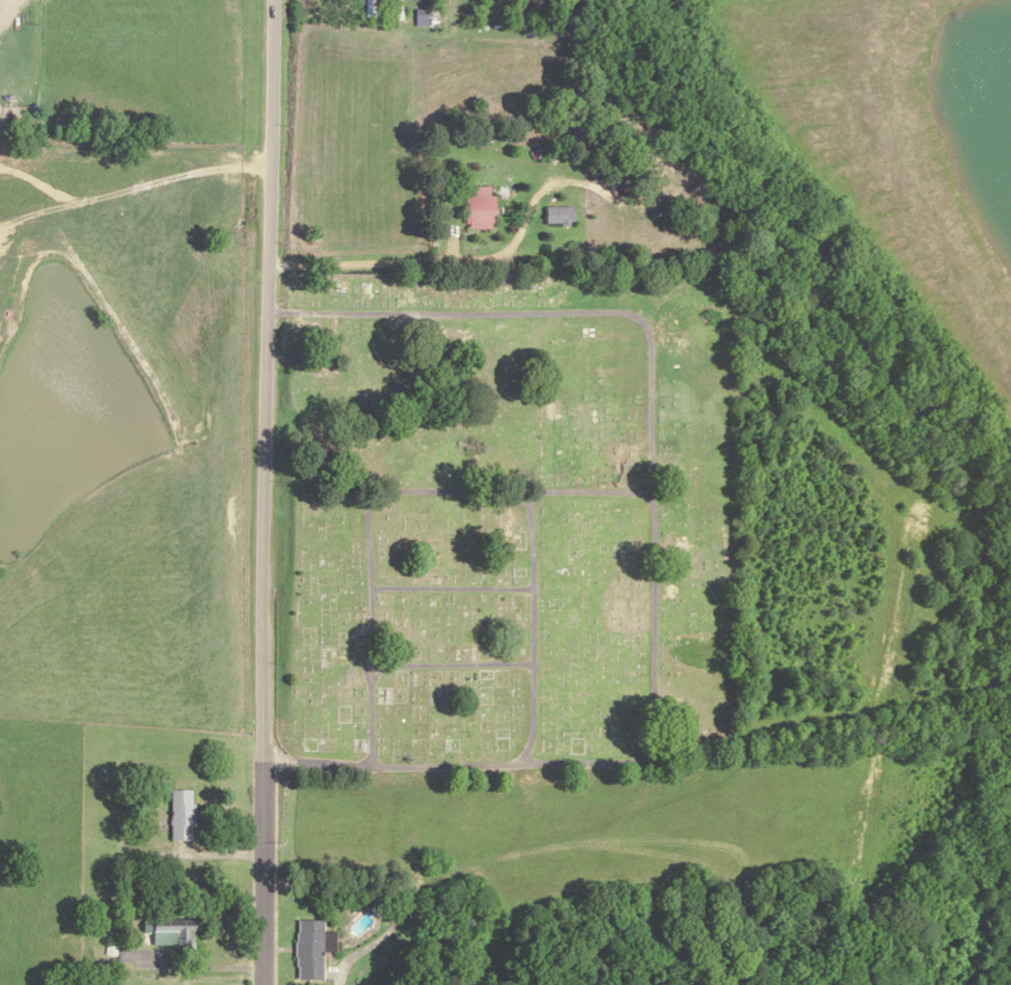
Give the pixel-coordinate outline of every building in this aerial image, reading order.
[(366,18),(377,18),(377,0),(366,0),(366,18)] [(497,195),(491,195),(491,186),(477,186),(477,197),(468,197),(468,228),(497,228),(497,195)] [(548,224),(576,224),(576,206),(548,206),(548,224)] [(173,840),(195,840),(195,790),(173,790),(173,840)] [(145,918),(145,934),(153,934),(153,945),(193,945),(193,931),(198,931),(198,917),(145,918)] [(298,979),(325,978),(325,951),(338,951),(338,930),(325,930),(325,919),(298,919),(298,979)] [(138,943),(107,943),(107,955),(118,955),(118,961),(138,961),(138,943)]
